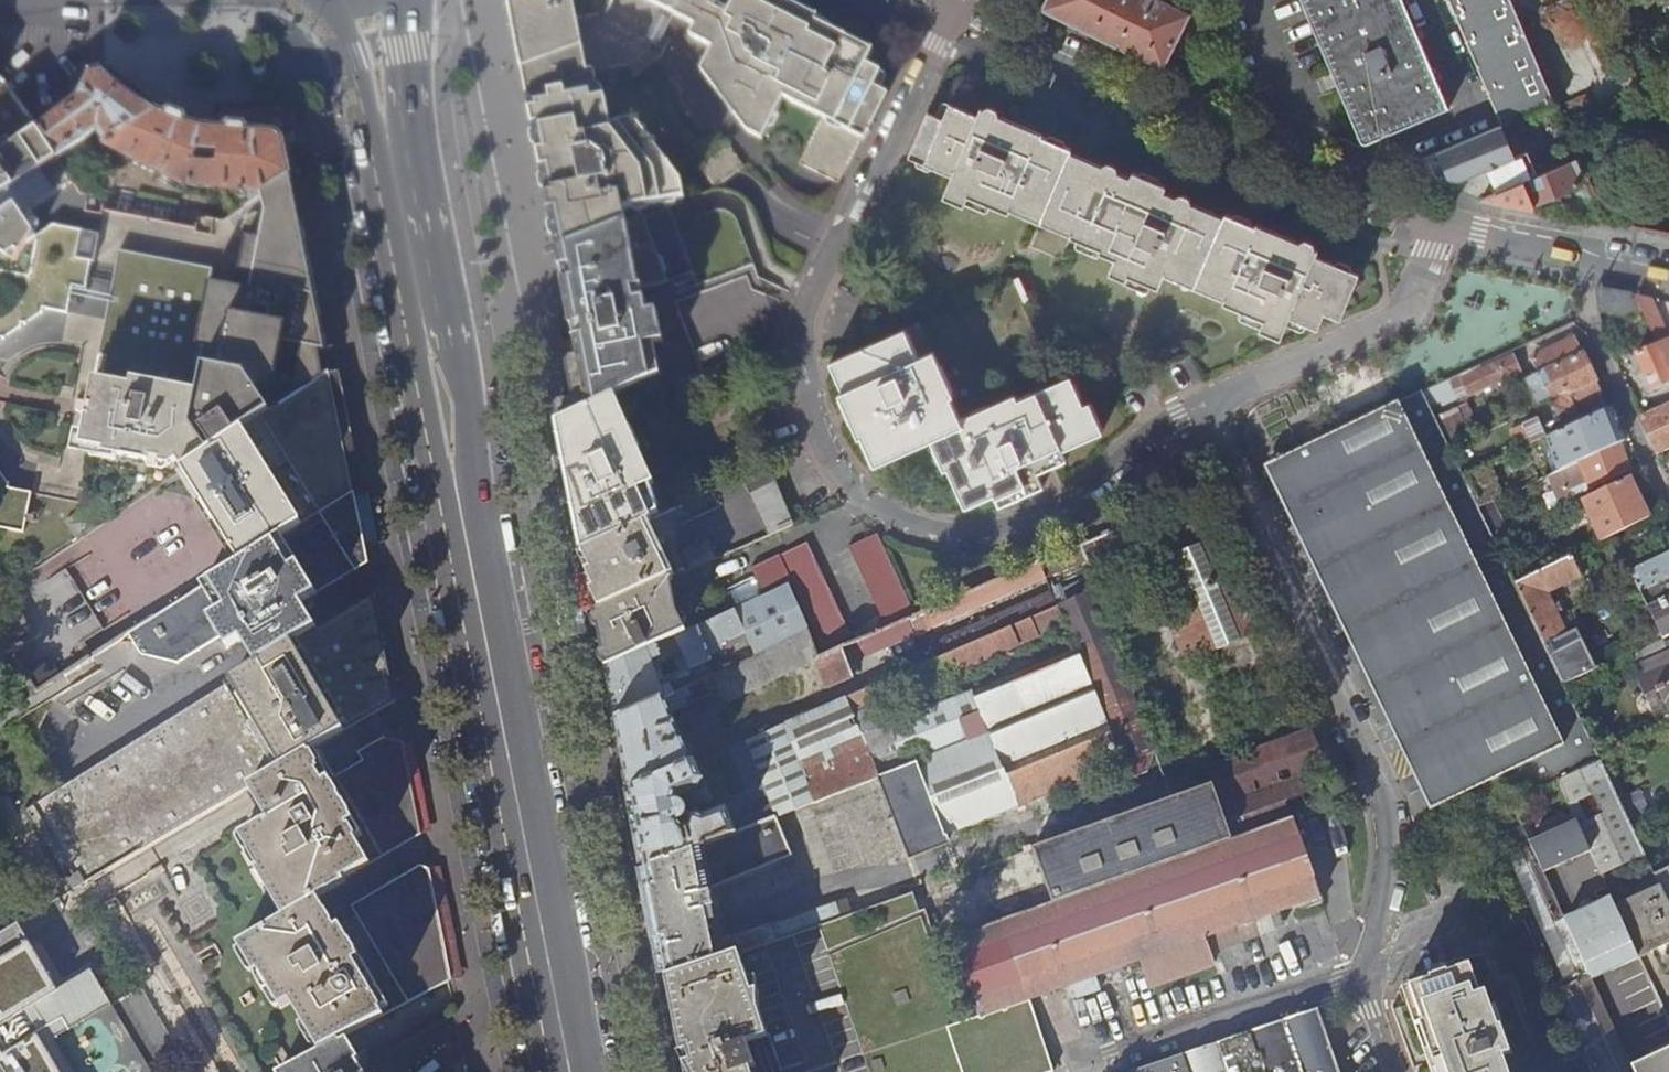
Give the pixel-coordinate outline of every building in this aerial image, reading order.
[(520,70),(580,47),(575,17),(604,11),(610,0),(506,0),(520,70)] [(672,13),(679,0),(646,0),(672,13)] [(862,139),(867,128),(884,92),(870,85),(878,70),(863,63),(870,49),(812,20),(783,6),(786,1),(784,0),(679,0),(672,13),(693,23),(687,34),(710,46),(699,69),(746,133),(761,140),(782,99),(821,118),(798,164),(838,184),(860,138),(862,139)] [(1162,64),(1187,13),(1160,0),(1042,0),(1041,1),(1043,7),(1117,45),(1162,64)] [(1360,144),(1447,107),(1401,0),(1299,0),(1360,144)] [(1553,103),(1510,0),(1447,0),(1500,125),(1553,103)] [(814,16),(786,1),(783,6),(812,20),(814,16)] [(638,73),(662,53),(653,43),(630,63),(638,73)] [(564,245),(638,216),(637,206),(682,198),(678,180),(632,119),(614,122),(614,124),(608,125),(603,96),(596,97),(591,69),(585,70),(580,47),(520,70),(541,173),(555,247),(564,245)] [(1221,57),(1206,51),(1199,67),(1214,73),(1221,57)] [(79,98),(38,128),(57,157),(96,132),(104,145),(155,111),(149,108),(139,102),(130,95),(118,86),(109,78),(104,72),(90,75),(81,93),(79,98)] [(38,128),(30,117),(14,96),(5,86),(0,90),(0,150),(38,128)] [(907,156),(939,169),(1034,130),(996,114),(983,108),(980,107),(976,115),(948,103),(942,118),(927,111),(907,156)] [(983,108),(996,114),(997,112),(996,108),(988,105),(984,107),(983,108)] [(155,111),(104,145),(103,146),(187,187),(264,193),(289,177),(282,142),(272,133),(215,128),(207,128),(197,126),(187,124),(180,122),(174,120),(163,115),(155,111)] [(1512,156),(1500,125),(1423,157),(1431,178),(1448,185),(1485,169),(1494,192),(1532,176),(1535,174),(1525,151),(1512,156)] [(45,308),(66,312),(71,286),(84,288),(90,261),(92,262),(98,234),(51,224),(35,235),(21,214),(72,179),(66,170),(57,157),(38,128),(0,150),(0,338),(45,308)] [(1052,225),(1072,217),(1130,190),(1133,175),(1134,172),(1131,171),(1129,176),(1116,171),(1103,165),(1069,151),(1071,147),(1041,135),(1041,133),(1034,130),(939,169),(951,174),(942,196),(963,204),(967,195),(1008,212),(1012,202),(1042,214),(1039,220),(1052,225)] [(697,167),(713,187),(714,187),(742,165),(726,144),(697,167)] [(1579,171),(1574,158),(1553,167),(1535,174),(1532,176),(1494,192),(1479,198),(1532,208),(1533,204),(1578,185),(1573,174),(1579,171)] [(1103,165),(1116,171),(1117,169),(1115,165),(1108,162),(1103,163),(1103,165)] [(1223,302),(1226,303),(1264,287),(1264,286),(1326,260),(1314,255),(1317,249),(1314,248),(1300,242),(1250,221),(1249,223),(1224,212),(1223,215),(1189,201),(1176,195),(1163,190),(1165,185),(1134,172),(1133,175),(1130,190),(1072,217),(1082,240),(1100,247),(1098,250),(1115,257),(1109,272),(1126,279),(1128,274),(1158,286),(1167,266),(1227,291),(1223,302)] [(260,196),(264,213),(297,219),(293,199),(289,177),(264,193),(260,196)] [(1581,217),(1601,221),(1587,190),(1572,196),(1581,217)] [(1176,194),(1176,195),(1189,201),(1190,199),(1188,195),(1181,192),(1176,194)] [(176,461),(181,469),(278,404),(279,405),(328,372),(327,369),(321,374),(316,347),(323,348),(314,304),(302,240),(297,219),(264,213),(259,238),(249,290),(233,287),(209,283),(212,268),(117,250),(96,354),(104,356),(100,378),(92,377),(87,404),(92,406),(90,416),(84,415),(79,443),(103,448),(102,453),(148,462),(150,458),(159,460),(158,464),(169,466),(176,461)] [(553,407),(556,421),(615,393),(638,382),(645,379),(638,348),(648,346),(641,315),(632,317),(629,302),(628,302),(626,292),(641,289),(652,284),(638,216),(564,245),(555,247),(562,283),(564,283),(574,328),(571,328),(578,361),(570,362),(566,369),(572,397),(558,400),(553,407)] [(1070,235),(1082,240),(1072,217),(1052,225),(1070,233),(1070,235)] [(244,236),(233,287),(249,290),(259,238),(244,236)] [(1300,242),(1314,248),(1314,246),(1313,242),(1305,238),(1301,240),(1300,242)] [(1264,287),(1226,303),(1263,319),(1259,329),(1280,338),(1289,317),(1316,328),(1324,312),(1338,318),(1358,273),(1326,260),(1264,286),(1264,287)] [(569,329),(571,328),(574,328),(564,283),(562,283),(560,284),(569,329)] [(1596,312),(1634,294),(1594,286),(1596,312)] [(1649,297),(1634,294),(1657,345),(1668,373),(1668,339),(1666,340),(1649,297)] [(918,356),(906,326),(830,360),(843,390),(845,389),(857,416),(850,419),(857,435),(860,434),(872,464),(930,439),(942,469),(946,467),(962,507),(992,494),(997,506),(1041,487),(1036,473),(1064,460),(1060,451),(1100,433),(1088,403),(1081,406),(1069,377),(1017,399),(1014,393),(959,416),(950,395),(954,393),(934,348),(918,356)] [(1520,427),(1529,445),(1602,411),(1596,398),(1601,396),(1574,336),(1529,358),(1537,374),(1525,380),(1523,376),(1512,382),(1515,387),(1525,382),(1536,404),(1548,399),(1558,420),(1546,425),(1541,415),(1519,426),(1520,427)] [(1668,382),(1668,373),(1657,345),(1635,354),(1651,391),(1668,382)] [(1460,378),(1468,395),(1518,371),(1511,355),(1460,378)] [(181,469),(239,561),(296,525),(297,526),(351,491),(340,432),(328,372),(279,405),(278,404),(181,469)] [(1458,374),(1447,379),(1457,399),(1468,395),(1460,378),(1458,374)] [(566,469),(582,551),(649,520),(658,516),(645,486),(652,483),(615,393),(556,421),(566,469)] [(1493,425),(1480,397),(1438,417),(1451,442),(1466,435),(1460,420),(1476,413),(1484,429),(1493,425)] [(1668,448),(1668,403),(1639,416),(1656,454),(1668,448)] [(1446,593),(1538,789),(1556,781),(1599,760),(1596,754),(1563,685),(1544,646),(1514,584),(1493,540),(1477,507),(1462,477),(1426,407),(1362,417),(1413,525),(1446,593)] [(1273,460),(1323,565),(1413,525),(1362,417),(1348,423),(1273,460)] [(1594,454),(1615,444),(1602,417),(1581,426),(1584,432),(1553,446),(1563,467),(1594,453),(1594,454)] [(1517,447),(1519,450),(1529,445),(1520,427),(1458,456),(1466,471),(1517,447)] [(1626,470),(1615,444),(1594,454),(1594,453),(1563,467),(1544,477),(1548,485),(1558,480),(1576,476),(1589,470),(1595,484),(1626,470)] [(1264,465),(1313,570),(1323,565),(1273,460),(1264,465)] [(681,549),(689,569),(767,536),(793,525),(792,524),(768,467),(712,492),(718,507),(697,517),(707,538),(681,549)] [(1471,472),(1462,477),(1477,507),(1486,503),(1471,472)] [(22,532),(30,491),(9,487),(0,474),(0,528),(22,532)] [(1628,476),(1588,495),(1598,515),(1606,511),(1608,515),(1616,512),(1621,523),(1644,511),(1628,476)] [(248,651),(256,664),(316,626),(300,601),(308,596),(304,590),(300,583),(362,545),(351,491),(297,526),(296,525),(239,561),(127,632),(139,652),(177,661),(218,635),(226,647),(240,638),(248,651)] [(1089,562),(1209,514),(1200,493),(1082,545),(1089,562)] [(1659,511),(1631,525),(1642,549),(1668,537),(1668,533),(1666,526),(1659,511)] [(598,608),(669,576),(673,574),(649,521),(649,520),(582,551),(590,568),(585,570),(594,586),(589,589),(598,608)] [(1323,565),(1357,635),(1446,593),(1413,525),(1323,565)] [(847,548),(851,556),(878,544),(874,535),(847,548)] [(1206,540),(1180,550),(1216,649),(1242,639),(1206,540)] [(780,554),(792,582),(819,570),(807,543),(780,554)] [(878,544),(851,556),(883,627),(910,615),(878,544)] [(308,596),(365,561),(362,545),(300,583),(304,590),(308,596)] [(1668,576),(1668,552),(1640,561),(1647,583),(1668,576)] [(750,567),(761,594),(788,582),(776,555),(750,567)] [(1570,556),(1514,584),(1544,646),(1565,635),(1543,591),(1563,581),(1564,584),(1580,576),(1570,556)] [(948,601),(816,658),(827,687),(853,676),(848,663),(1044,578),(1038,564),(1037,562),(948,601)] [(1155,562),(1125,575),(1134,599),(1164,586),(1155,562)] [(1323,565),(1313,570),(1347,640),(1357,635),(1323,565)] [(819,570),(792,582),(822,648),(849,636),(819,570)] [(595,620),(605,667),(646,649),(646,647),(684,630),(673,607),(669,576),(598,608),(593,610),(595,620)] [(1668,635),(1668,577),(1643,589),(1638,591),(1640,597),(1645,607),(1660,639),(1668,635)] [(607,682),(615,719),(663,696),(657,679),(663,676),(657,662),(682,650),(689,667),(709,658),(707,654),(741,639),(739,633),(744,631),(746,636),(754,654),(805,630),(806,630),(786,585),(684,630),(646,647),(646,649),(605,667),(607,682)] [(1089,591),(1057,605),(1065,625),(1075,651),(1101,713),(1134,700),(1089,591)] [(72,891),(78,887),(204,813),(246,788),(315,748),(393,702),(386,666),(372,592),(316,626),(256,664),(222,685),(92,765),(24,808),(72,891)] [(1427,807),(1439,832),(1440,831),(1475,816),(1509,801),(1538,789),(1446,593),(1357,635),(1438,803),(1427,807)] [(1057,605),(843,698),(850,717),(878,705),(1065,625),(1057,605)] [(1143,621),(1164,672),(1193,659),(1173,608),(1143,621)] [(1650,621),(1641,625),(1648,639),(1657,635),(1650,621)] [(1347,640),(1427,807),(1438,803),(1357,635),(1347,640)] [(1155,751),(1134,700),(1101,713),(1075,651),(987,685),(984,676),(966,683),(970,691),(885,724),(892,742),(898,757),(889,761),(893,770),(886,773),(883,766),(874,769),(868,752),(802,777),(812,803),(878,777),(908,857),(946,842),(943,835),(1155,751)] [(1668,712),(1668,659),(1667,656),(1638,672),(1647,694),(1654,690),(1656,694),(1659,692),(1668,712)] [(657,679),(663,696),(673,692),(665,675),(663,676),(657,679)] [(1577,681),(1564,687),(1570,699),(1578,696),(1580,688),(1577,681)] [(623,763),(628,789),(691,762),(669,712),(686,704),(682,696),(689,692),(686,685),(673,692),(663,696),(615,719),(623,763)] [(772,816),(774,818),(812,803),(802,777),(868,752),(892,742),(885,724),(878,705),(850,717),(843,698),(745,740),(765,796),(768,805),(772,816)] [(1310,730),(1304,717),(1236,741),(1241,754),(1310,730)] [(1256,793),(1269,825),(1308,812),(1342,799),(1319,750),(1310,730),(1241,754),(1203,768),(1210,787),(1218,807),(1256,793)] [(337,1039),(448,980),(426,869),(418,866),(349,905),(354,915),(334,927),(316,897),(343,881),(342,878),(415,837),(404,789),(395,747),(380,739),(356,754),(360,762),(332,778),(324,763),(315,748),(246,788),(255,803),(259,809),(266,822),(239,838),(249,855),(252,853),(260,867),(254,871),(281,918),(234,945),(252,974),(256,972),(277,1007),(287,1002),(316,1050),(337,1039)] [(741,806),(765,796),(745,740),(713,754),(728,798),(733,796),(736,804),(741,806)] [(1668,1026),(1668,949),(1667,944),(1668,943),(1668,907),(1653,874),(1629,826),(1599,760),(1556,781),(1573,819),(1589,853),(1609,898),(1637,958),(1642,969),(1649,983),(1668,1026)] [(632,806),(644,867),(735,832),(735,831),(772,816),(768,805),(743,815),(742,817),(731,821),(725,807),(704,816),(696,813),(688,816),(687,823),(683,825),(681,820),(684,818),(686,815),(687,813),(687,810),(686,807),(685,804),(689,802),(692,808),(711,800),(695,762),(695,761),(691,762),(628,789),(632,806)] [(1030,850),(1049,903),(1270,826),(1269,825),(1256,793),(1218,807),(1210,787),(1030,850)] [(1475,816),(1530,938),(1591,1071),(1633,1071),(1630,1068),(1590,980),(1562,919),(1542,875),(1527,842),(1509,801),(1475,816)] [(658,947),(665,976),(711,960),(711,961),(737,952),(774,939),(768,924),(720,941),(709,888),(790,855),(774,818),(772,816),(735,831),(735,832),(644,867),(658,947)] [(1211,966),(1206,954),(1259,937),(1275,931),(1275,930),(1281,928),(1276,913),(1291,909),(1292,914),(1318,905),(1317,899),(1319,899),(1290,819),(1270,826),(1049,903),(951,936),(977,1012),(978,1014),(979,1015),(1029,999),(1070,984),(1074,997),(1099,989),(1095,976),(1140,961),(1149,987),(1211,966)] [(1573,819),(1527,842),(1542,875),(1589,853),(1573,819)] [(417,839),(390,854),(400,873),(428,858),(417,839)] [(1653,874),(1668,907),(1668,867),(1653,874)] [(1609,898),(1562,919),(1590,980),(1637,958),(1609,898)] [(53,1038),(110,1004),(95,979),(61,998),(17,923),(0,933),(0,1071),(72,1071),(53,1038)] [(676,1031),(756,1004),(756,989),(750,991),(737,952),(711,961),(711,960),(665,976),(673,1006),(676,1031)] [(1499,1058),(1507,1055),(1497,1027),(1491,1029),(1485,1011),(1489,1009),(1482,992),(1477,994),(1466,965),(1444,972),(1443,971),(1425,977),(1426,979),(1403,987),(1408,1003),(1411,1002),(1418,1022),(1415,1023),(1425,1050),(1428,1049),(1436,1071),(1504,1071),(1499,1058)] [(1052,1071),(1029,999),(979,1015),(978,1014),(946,1025),(961,1071),(1050,1071),(1052,1071)] [(749,1068),(755,1066),(747,1042),(766,1034),(756,1006),(756,1004),(676,1031),(680,1052),(684,1071),(750,1071),(749,1068)] [(1280,1021),(1298,1071),(1335,1071),(1314,1010),(1280,1021)] [(1246,1033),(1260,1071),(1298,1071),(1280,1021),(1246,1033)] [(1224,1071),(1260,1071),(1246,1033),(1214,1044),(1224,1071)] [(347,1055),(337,1039),(316,1050),(275,1071),(357,1071),(347,1055)] [(1187,1071),(1224,1071),(1214,1044),(1181,1055),(1187,1071)] [(1630,1068),(1633,1071),(1668,1071),(1668,1050),(1655,1056),(1630,1068)] [(1148,1071),(1187,1071),(1181,1055),(1146,1067),(1148,1071)]
